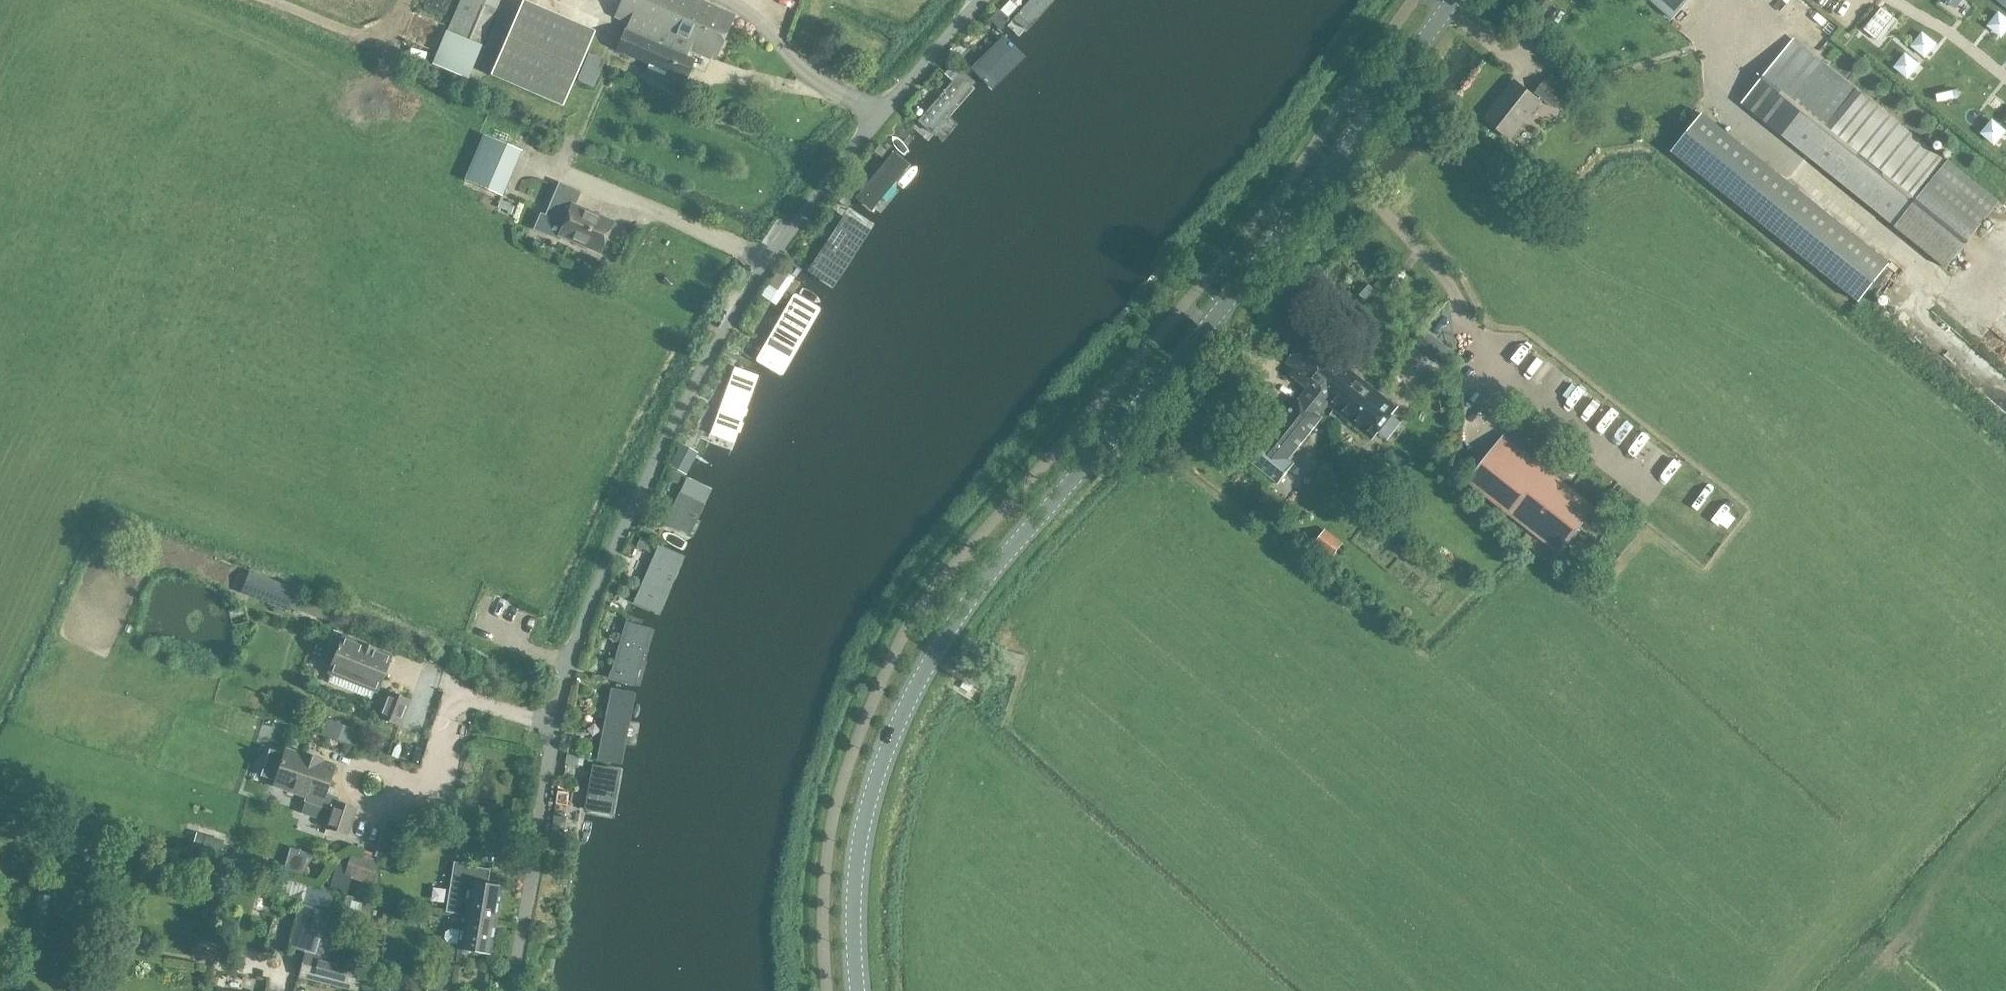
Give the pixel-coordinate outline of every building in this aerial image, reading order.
[(436,66),(467,79),(499,0),(463,0),(436,66)] [(699,0),(623,0),(616,16),(629,22),(617,49),(669,72),(665,81),(681,88),(685,79),(686,79),(695,59),(687,56),(690,49),(714,59),(734,15),(699,0)] [(1012,17),(1027,31),(1055,0),(1028,0),(1012,17)] [(1673,19),(1689,0),(1651,0),(1673,19)] [(483,74),(553,106),(586,33),(517,1),(483,74)] [(1013,49),(1000,36),(969,68),(982,80),(1013,49)] [(1794,38),(1741,103),(1947,269),(2000,204),(1794,38)] [(605,60),(591,54),(579,81),(594,87),(605,60)] [(977,84),(962,71),(915,123),(930,136),(977,84)] [(1541,102),(1515,80),(1485,118),(1511,139),(1541,102)] [(1537,92),(1556,107),(1566,95),(1547,80),(1537,92)] [(1859,302),(1889,264),(1702,113),(1672,151),(1859,302)] [(527,153),(490,137),(470,180),(507,197),(527,153)] [(912,165),(893,150),(854,197),(872,213),(912,165)] [(561,234),(599,251),(611,222),(574,206),(580,191),(560,183),(545,216),(541,214),(534,228),(559,239),(561,234)] [(874,226),(849,207),(801,270),(826,289),(874,226)] [(788,275),(779,269),(769,284),(777,290),(788,275)] [(808,305),(794,296),(755,358),(769,367),(808,305)] [(757,332),(743,323),(741,327),(755,336),(757,332)] [(770,333),(764,329),(758,339),(764,342),(770,333)] [(1397,408),(1353,372),(1335,358),(1339,353),(1313,331),(1288,363),(1295,368),(1291,374),(1309,388),(1329,404),(1372,439),(1397,408)] [(761,374),(734,365),(710,433),(737,442),(761,374)] [(1320,415),(1329,404),(1309,388),(1301,399),(1300,398),(1270,435),(1272,437),(1268,442),(1265,439),(1248,460),(1278,484),(1295,463),(1287,457),(1291,452),(1293,455),(1323,417),(1320,415)] [(1509,515),(1559,555),(1594,511),(1543,471),(1527,491),(1523,488),(1540,467),(1514,447),(1497,467),(1487,459),(1468,482),(1509,515)] [(689,461),(676,454),(670,464),(684,472),(690,462),(689,461)] [(711,487),(684,475),(663,522),(690,534),(711,487)] [(1332,556),(1342,543),(1325,531),(1316,544),(1332,556)] [(652,543),(637,537),(632,550),(637,553),(640,547),(649,551),(652,543)] [(685,553),(659,542),(633,602),(659,613),(685,553)] [(294,589),(249,573),(242,592),(287,609),(294,589)] [(511,625),(520,605),(495,594),(486,614),(511,625)] [(656,626),(629,618),(612,678),(639,685),(656,626)] [(377,689),(390,657),(343,638),(340,647),(338,646),(338,648),(331,646),(325,661),(333,664),(330,670),(377,689)] [(963,680),(959,688),(968,693),(972,685),(963,680)] [(629,689),(611,685),(598,754),(616,757),(629,689)] [(379,716),(400,724),(410,700),(388,692),(379,716)] [(326,826),(347,833),(356,809),(336,802),(337,796),(326,792),(334,767),(286,751),(282,761),(277,760),(273,771),(279,773),(275,783),(307,794),(304,801),(332,810),(326,826)] [(625,767),(596,762),(587,809),(616,814),(625,767)] [(223,839),(196,831),(191,846),(219,854),(223,839)] [(380,861),(351,852),(336,861),(327,887),(346,894),(351,878),(372,885),(380,861)] [(290,947),(306,951),(329,957),(343,894),(263,873),(258,890),(302,902),(290,947)] [(468,880),(463,914),(497,920),(502,886),(468,880)] [(365,901),(348,897),(344,918),(361,922),(365,901)] [(491,953),(497,920),(463,914),(460,930),(451,928),(445,932),(445,938),(448,942),(458,944),(458,948),(491,953)] [(329,957),(306,951),(300,974),(353,989),(358,990),(364,966),(329,957)] [(430,980),(427,990),(446,990),(442,990),(443,983),(430,980)]
